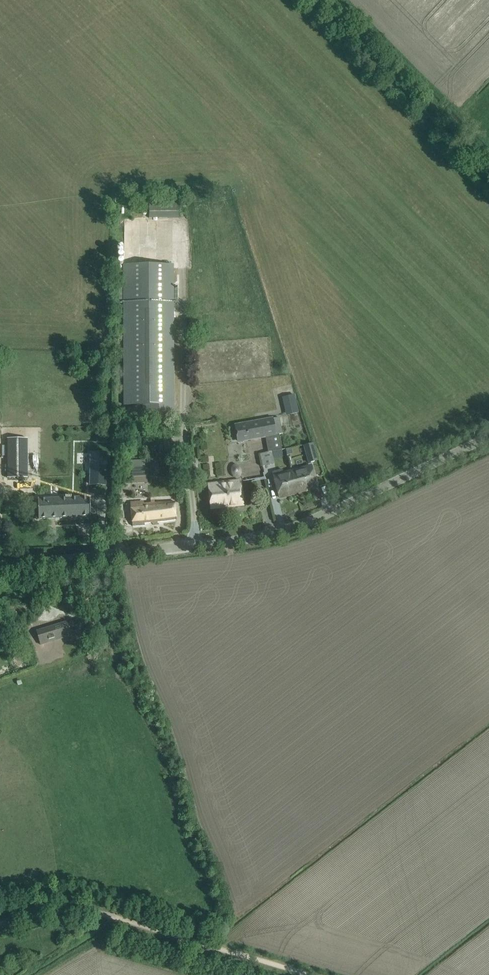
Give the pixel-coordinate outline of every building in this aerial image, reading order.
[(179,202),(149,202),(149,218),(179,218),(179,202)] [(135,413),(173,413),(173,352),(173,269),(173,265),(134,265),(124,265),(125,413),(135,413)] [(286,415),(299,412),(295,393),(282,396),(286,415)] [(264,419),(234,424),(237,443),(265,438),(268,453),(272,452),(282,450),(279,434),(282,433),(279,416),(264,419)] [(153,446),(157,445),(158,453),(171,451),(169,435),(152,437),(153,446)] [(7,478),(28,478),(28,439),(7,439),(7,478)] [(315,443),(305,446),(309,459),(319,456),(315,443)] [(268,453),(261,454),(263,466),(275,464),(274,459),(272,452),(268,453)] [(106,453),(91,453),(90,485),(105,485),(106,453)] [(131,477),(148,477),(147,459),(131,460),(131,477)] [(317,487),(311,465),(291,471),(296,493),(317,487)] [(282,470),(272,473),(279,497),(296,493),(291,471),(283,473),(282,470)] [(232,505),(243,504),(242,494),(240,481),(208,485),(210,498),(211,508),(215,507),(215,505),(233,503),(233,505),(232,505)] [(37,499),(38,509),(38,519),(89,517),(89,497),(37,499)] [(144,523),(166,521),(176,520),(175,510),(174,500),(141,503),(141,501),(131,502),(133,526),(144,525),(144,523)] [(71,631),(68,621),(37,631),(40,641),(41,645),(72,635),(71,631)]
